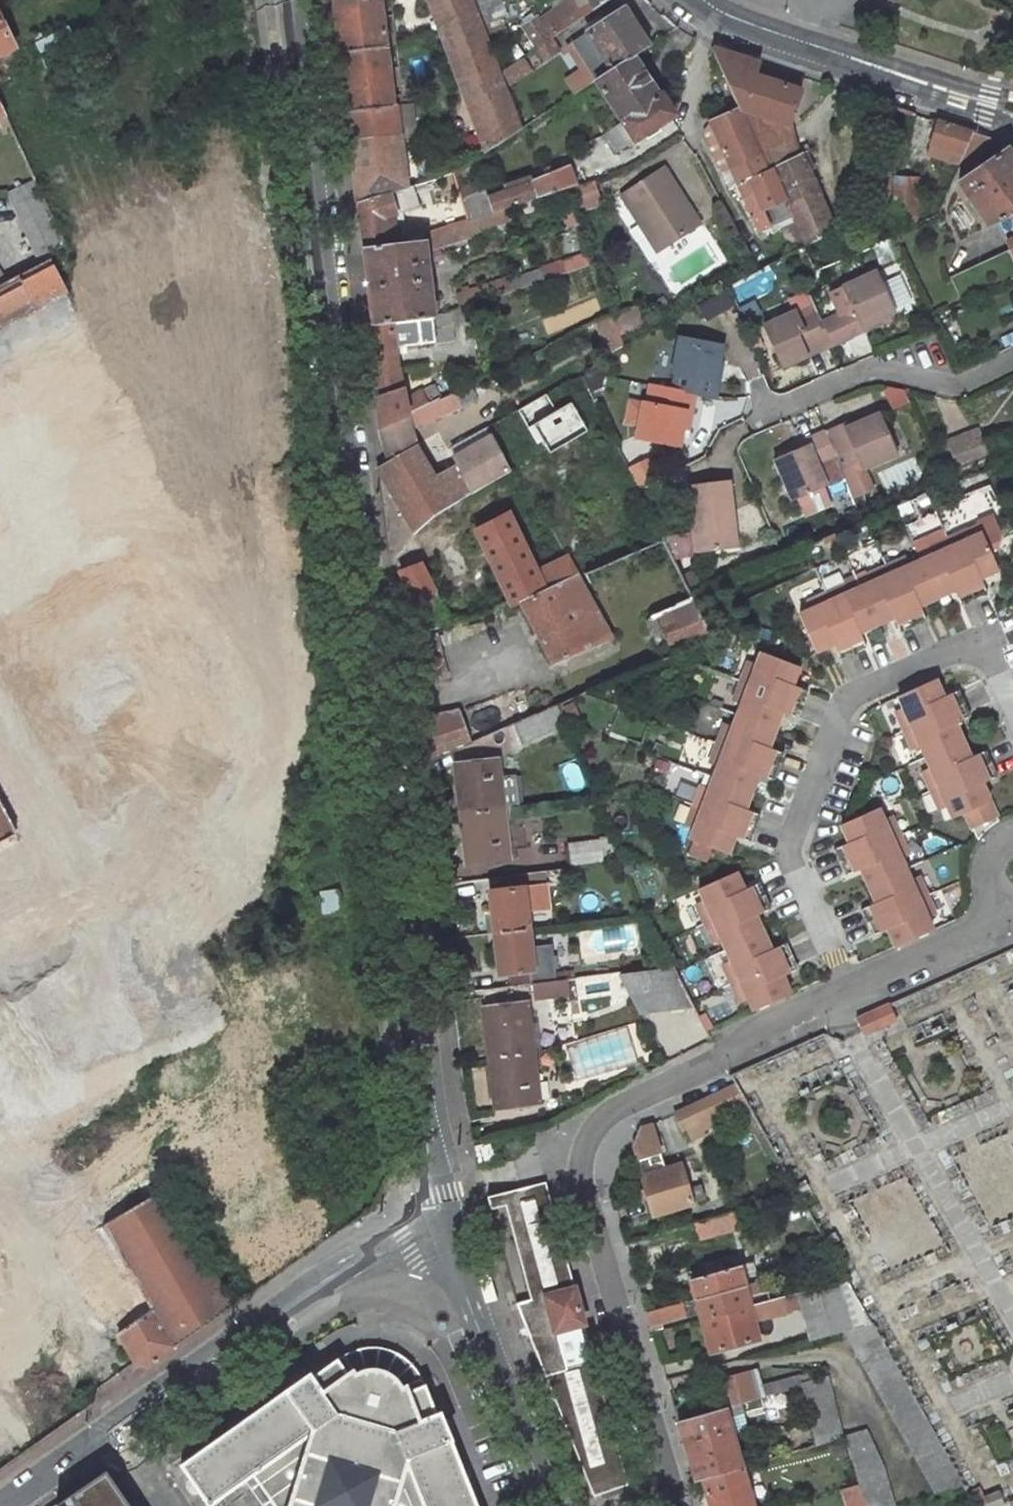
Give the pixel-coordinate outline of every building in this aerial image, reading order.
[(352,158),(402,151),(398,110),(383,0),(337,0),(338,8),(352,158)] [(439,35),(480,20),(472,0),(425,0),(439,35)] [(498,0),(472,0),(480,20),(489,44),(512,35),(498,0)] [(593,15),(616,0),(586,0),(593,15)] [(550,42),(585,19),(576,3),(537,27),(546,44),(550,42)] [(597,83),(634,59),(643,53),(617,14),(572,44),(597,83)] [(439,35),(475,125),(515,110),(506,88),(500,73),(489,44),(480,20),(439,35)] [(12,47),(0,21),(0,52),(12,47)] [(521,30),(534,52),(546,44),(537,27),(534,22),(521,30)] [(534,52),(542,65),(559,56),(550,42),(546,44),(534,52)] [(741,116),(787,130),(799,93),(754,79),(759,63),(709,46),(738,114),(739,116),(741,116)] [(597,83),(622,125),(608,133),(620,154),(676,121),(662,99),(660,101),(634,59),(597,83)] [(506,88),(528,75),(520,61),(500,73),(506,88)] [(475,125),(486,153),(522,130),(515,110),(475,125)] [(719,178),(730,174),(758,238),(777,230),(769,211),(786,203),(770,171),(768,172),(741,116),(739,116),(738,114),(709,128),(705,136),(704,142),(719,178)] [(741,116),(768,172),(770,171),(798,157),(787,130),(741,116)] [(960,160),(970,134),(936,123),(927,159),(957,171),(960,160)] [(960,160),(971,165),(996,143),(970,134),(960,160)] [(408,189),(402,151),(352,158),(358,205),(408,189)] [(961,187),(991,230),(999,225),(1012,217),(1012,157),(1007,151),(961,187)] [(786,203),(807,246),(835,234),(798,157),(770,171),(786,203)] [(570,166),(463,205),(469,222),(475,220),(508,209),(564,190),(577,186),(570,166)] [(664,250),(700,227),(664,172),(623,200),(632,213),(637,210),(664,250)] [(917,229),(916,180),(896,180),(895,239),(917,229)] [(430,234),(427,223),(406,227),(402,214),(420,209),(414,187),(408,189),(358,205),(363,247),(424,241),(423,236),(430,234)] [(577,205),(600,197),(596,187),(573,195),(577,205)] [(579,211),(601,202),(600,197),(577,205),(579,211)] [(807,246),(786,203),(769,211),(777,230),(789,256),(807,246)] [(475,220),(478,230),(511,219),(508,209),(475,220)] [(632,213),(659,254),(664,250),(637,210),(632,213)] [(999,225),(1012,246),(1012,217),(999,225)] [(433,315),(425,251),(424,241),(363,247),(373,325),(433,318),(433,315)] [(959,280),(972,306),(1012,284),(1012,251),(959,280)] [(483,286),(454,296),(459,309),(469,305),(592,262),(589,254),(484,289),(483,286)] [(879,276),(845,292),(833,297),(842,317),(853,341),(867,335),(864,329),(880,322),(896,315),(879,276)] [(806,351),(825,342),(809,308),(805,298),(791,305),(795,315),(764,329),(784,369),(809,357),(806,351)] [(836,345),(826,324),(818,303),(809,308),(825,342),(806,351),(809,357),(836,345)] [(433,318),(368,326),(374,378),(398,369),(397,356),(409,354),(408,346),(455,340),(453,323),(472,320),(469,305),(459,309),(450,312),(433,315),(433,318)] [(853,341),(842,317),(826,324),(836,345),(837,348),(853,341)] [(864,329),(867,335),(883,328),(880,322),(864,329)] [(728,348),(684,341),(677,377),(682,378),(679,394),(701,398),(721,402),(724,386),(721,385),(728,348)] [(409,415),(398,369),(374,378),(379,429),(409,415)] [(650,406),(644,443),(688,450),(690,433),(693,414),(699,414),(701,398),(679,394),(657,389),(653,406),(650,406)] [(412,428),(458,408),(452,394),(409,415),(412,428)] [(690,433),(696,434),(699,414),(693,414),(690,433)] [(384,445),(412,428),(409,415),(379,429),(384,445)] [(866,472),(900,457),(881,416),(863,424),(847,431),(845,425),(826,434),(846,480),(855,501),(875,492),(866,472)] [(860,419),(845,425),(847,431),(863,424),(860,419)] [(470,491),(509,469),(487,426),(452,446),(456,455),(453,458),(457,466),(470,491)] [(412,428),(384,445),(390,461),(418,449),(412,428)] [(795,455),(776,463),(793,503),(846,480),(826,434),(807,442),(810,449),(795,455)] [(949,450),(960,476),(979,468),(991,463),(987,449),(981,437),(949,450)] [(795,455),(810,449),(807,442),(792,448),(795,455)] [(414,532),(450,506),(435,479),(418,449),(390,461),(377,468),(406,521),(414,532)] [(650,459),(628,469),(636,485),(657,475),(650,459)] [(450,506),(470,491),(457,466),(435,479),(450,506)] [(696,521),(698,553),(736,553),(733,489),(695,491),(696,521)] [(480,530),(514,605),(516,609),(528,603),(527,602),(550,592),(541,573),(513,514),(507,517),(480,530)] [(689,521),(690,554),(698,553),(696,521),(689,521)] [(969,538),(950,546),(969,591),(976,606),(989,601),(983,585),(1000,577),(984,541),(973,546),(969,538)] [(934,563),(923,567),(939,604),(956,596),(963,612),(976,606),(969,591),(950,546),(930,555),(934,563)] [(581,578),(572,559),(541,573),(550,592),(581,578)] [(908,564),(888,572),(914,633),(928,627),(921,611),(939,604),(923,567),(911,572),(908,564)] [(406,574),(413,635),(446,630),(453,628),(437,594),(431,583),(423,565),(406,574)] [(872,589),(861,593),(877,630),(895,622),(900,638),(914,633),(888,572),(869,581),(872,589)] [(528,603),(557,664),(612,641),(581,578),(550,592),(527,602),(528,603)] [(847,589),(828,598),(853,658),(867,652),(860,637),(877,630),(861,593),(851,597),(847,589)] [(800,619),(816,656),(834,648),(840,664),(853,658),(828,598),(808,606),(812,614),(800,619)] [(648,619),(668,662),(714,642),(694,599),(648,619)] [(418,683),(451,677),(446,630),(413,635),(418,683)] [(749,665),(741,685),(802,709),(808,696),(792,689),(799,671),(761,657),(757,668),(749,665)] [(742,708),(737,719),(774,734),(782,716),(797,722),(802,709),(741,685),(733,705),(742,708)] [(902,713),(894,717),(903,736),(963,710),(958,697),(942,703),(935,686),(897,702),(902,713)] [(513,729),(518,743),(567,721),(561,708),(513,729)] [(963,710),(903,736),(911,755),(919,752),(924,763),(961,746),(953,729),(969,723),(963,710)] [(473,746),(462,716),(423,724),(427,766),(473,746)] [(724,728),(716,747),(778,771),(783,758),(767,752),(774,734),(737,719),(732,731),(724,728)] [(920,777),(929,796),(989,769),(983,757),(968,763),(961,746),(924,763),(928,773),(920,777)] [(778,771),(716,747),(709,767),(717,770),(712,782),(750,796),(757,779),(772,785),(778,771)] [(500,762),(461,767),(465,816),(507,811),(500,762)] [(994,782),(989,769),(929,796),(937,815),(946,811),(951,823),(963,817),(970,833),(993,823),(979,789),(994,782)] [(700,790),(692,810),(753,833),(758,820),(743,814),(750,796),(712,782),(708,793),(700,790)] [(0,798),(0,841),(18,832),(0,798)] [(753,833),(692,810),(684,829),(692,832),(688,844),(725,859),(732,840),(748,847),(753,833)] [(465,816),(472,865),(512,860),(507,811),(465,816)] [(833,854),(839,867),(899,840),(890,821),(882,825),(877,813),(840,830),(848,847),(833,854)] [(970,833),(975,845),(981,837),(988,831),(995,826),(993,823),(970,833)] [(616,840),(570,847),(574,871),(626,865),(616,840)] [(899,840),(839,867),(844,880),(860,873),(867,890),(904,874),(899,863),(907,860),(899,840)] [(521,891),(494,894),(498,935),(533,931),(531,913),(551,910),(548,874),(520,877),(521,891)] [(909,885),(904,874),(867,890),(875,908),(860,915),(866,927),(881,920),(925,900),(917,881),(909,885)] [(694,908),(703,928),(763,901),(757,888),(742,895),(733,877),(697,893),(702,905),(694,908)] [(881,920),(866,927),(872,940),(887,933),(895,951),(931,935),(926,923),(934,920),(925,900),(881,920)] [(763,901),(703,928),(711,947),(719,943),(725,955),(762,938),(753,921),(768,914),(763,901)] [(498,935),(504,979),(515,977),(517,990),(560,984),(556,946),(535,948),(533,931),(498,935)] [(762,938),(725,955),(730,965),(722,969),(731,988),(791,961),(785,948),(769,955),(762,938)] [(797,974),(791,961),(731,988),(740,1008),(747,1004),(753,1015),(789,999),(781,981),(797,974)] [(674,969),(648,973),(667,1014),(674,1013),(694,1011),(674,969)] [(667,1014),(648,973),(620,976),(641,1017),(667,1014)] [(531,1006),(488,1011),(494,1059),(536,1054),(531,1006)] [(865,1037),(899,1022),(897,1019),(892,1008),(859,1023),(864,1034),(865,1037)] [(494,1059),(500,1110),(542,1105),(536,1054),(494,1059)] [(708,1132),(722,1125),(711,1101),(679,1115),(686,1130),(704,1122),(708,1132)] [(654,1126),(633,1127),(634,1156),(655,1156),(654,1126)] [(486,1163),(482,1151),(475,1154),(479,1165),(486,1163)] [(649,1176),(658,1214),(692,1206),(690,1201),(704,1196),(701,1184),(686,1187),(682,1168),(649,1176)] [(564,1345),(559,1332),(585,1325),(547,1182),(490,1199),(493,1212),(505,1208),(533,1300),(519,1303),(596,1496),(628,1484),(595,1360),(572,1367),(564,1345)] [(237,1310),(168,1196),(109,1231),(178,1348),(237,1310)] [(694,1225),(698,1241),(742,1230),(737,1214),(694,1225)] [(739,1266),(691,1280),(696,1300),(746,1286),(739,1266)] [(845,1277),(798,1292),(813,1340),(844,1332),(845,1331),(871,1324),(845,1277)] [(746,1286),(696,1300),(651,1314),(655,1327),(701,1313),(704,1321),(751,1306),(749,1298),(774,1290),(771,1278),(746,1286)] [(712,1350),(760,1336),(751,1306),(704,1321),(712,1350)] [(844,1332),(935,1488),(938,1494),(964,1487),(871,1324),(845,1331),(844,1332)] [(564,1345),(588,1336),(585,1325),(559,1332),(564,1345)] [(258,1477),(279,1505),(481,1505),(445,1415),(440,1417),(428,1389),(415,1394),(411,1387),(407,1382),(402,1377),(390,1370),(383,1368),(376,1367),(369,1367),(356,1371),(350,1375),(341,1361),(318,1378),(316,1374),(185,1466),(213,1505),(216,1505),(258,1477)] [(766,1387),(761,1368),(750,1371),(758,1401),(770,1398),(766,1387)] [(750,1371),(721,1379),(728,1409),(743,1405),(758,1401),(750,1371)] [(841,1428),(828,1378),(802,1385),(801,1379),(766,1387),(770,1398),(803,1389),(816,1436),(841,1428)] [(681,1422),(698,1480),(705,1478),(727,1471),(732,1470),(743,1466),(735,1436),(751,1431),(743,1405),(728,1409),(681,1422)] [(841,1428),(816,1436),(819,1445),(844,1437),(841,1428)] [(846,1436),(853,1460),(860,1483),(866,1505),(898,1505),(884,1462),(870,1430),(846,1436)] [(844,1437),(819,1445),(804,1449),(809,1471),(853,1460),(846,1436),(844,1437)] [(705,1478),(713,1505),(754,1505),(743,1466),(732,1470),(727,1471),(705,1478)] [(106,1470),(68,1495),(76,1505),(130,1505),(106,1470)] [(844,1488),(849,1505),(866,1505),(860,1483),(844,1488)] [(998,1484),(968,1495),(974,1505),(1005,1505),(1007,1505),(998,1484)]
